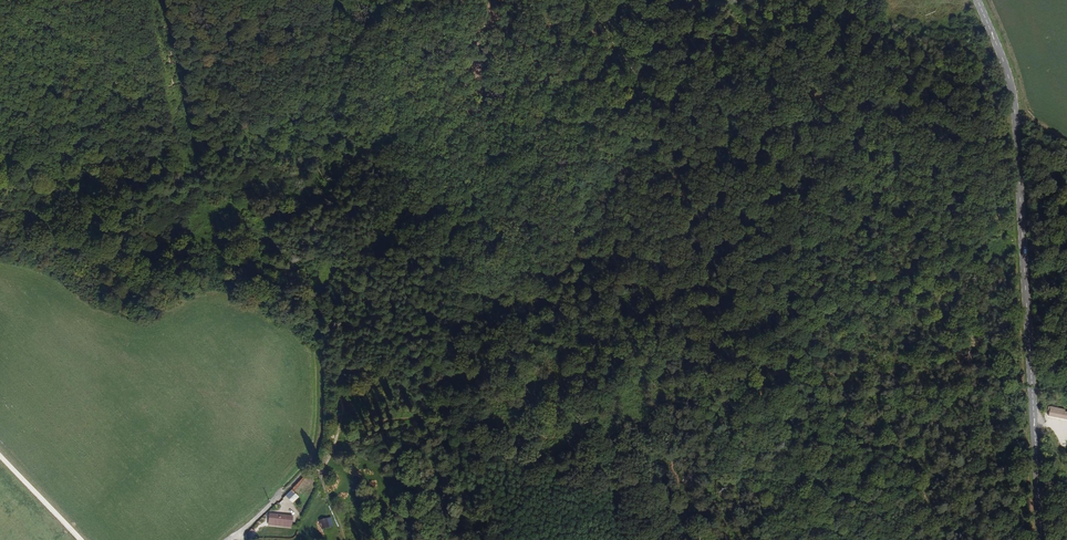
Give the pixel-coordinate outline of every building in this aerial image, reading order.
[(209,115),(201,120),(205,127),(211,123),(212,125),(215,123),(209,115)] [(1048,416),(1066,420),(1066,412),(1065,412),(1065,410),(1049,407),(1047,414),(1049,414),(1048,416)] [(293,503),(299,497),(293,489),(286,495),(293,503)] [(280,513),(279,522),(302,524),(302,520),(303,515),(280,513)] [(340,524),(337,516),(331,518),(334,526),(340,524)]
